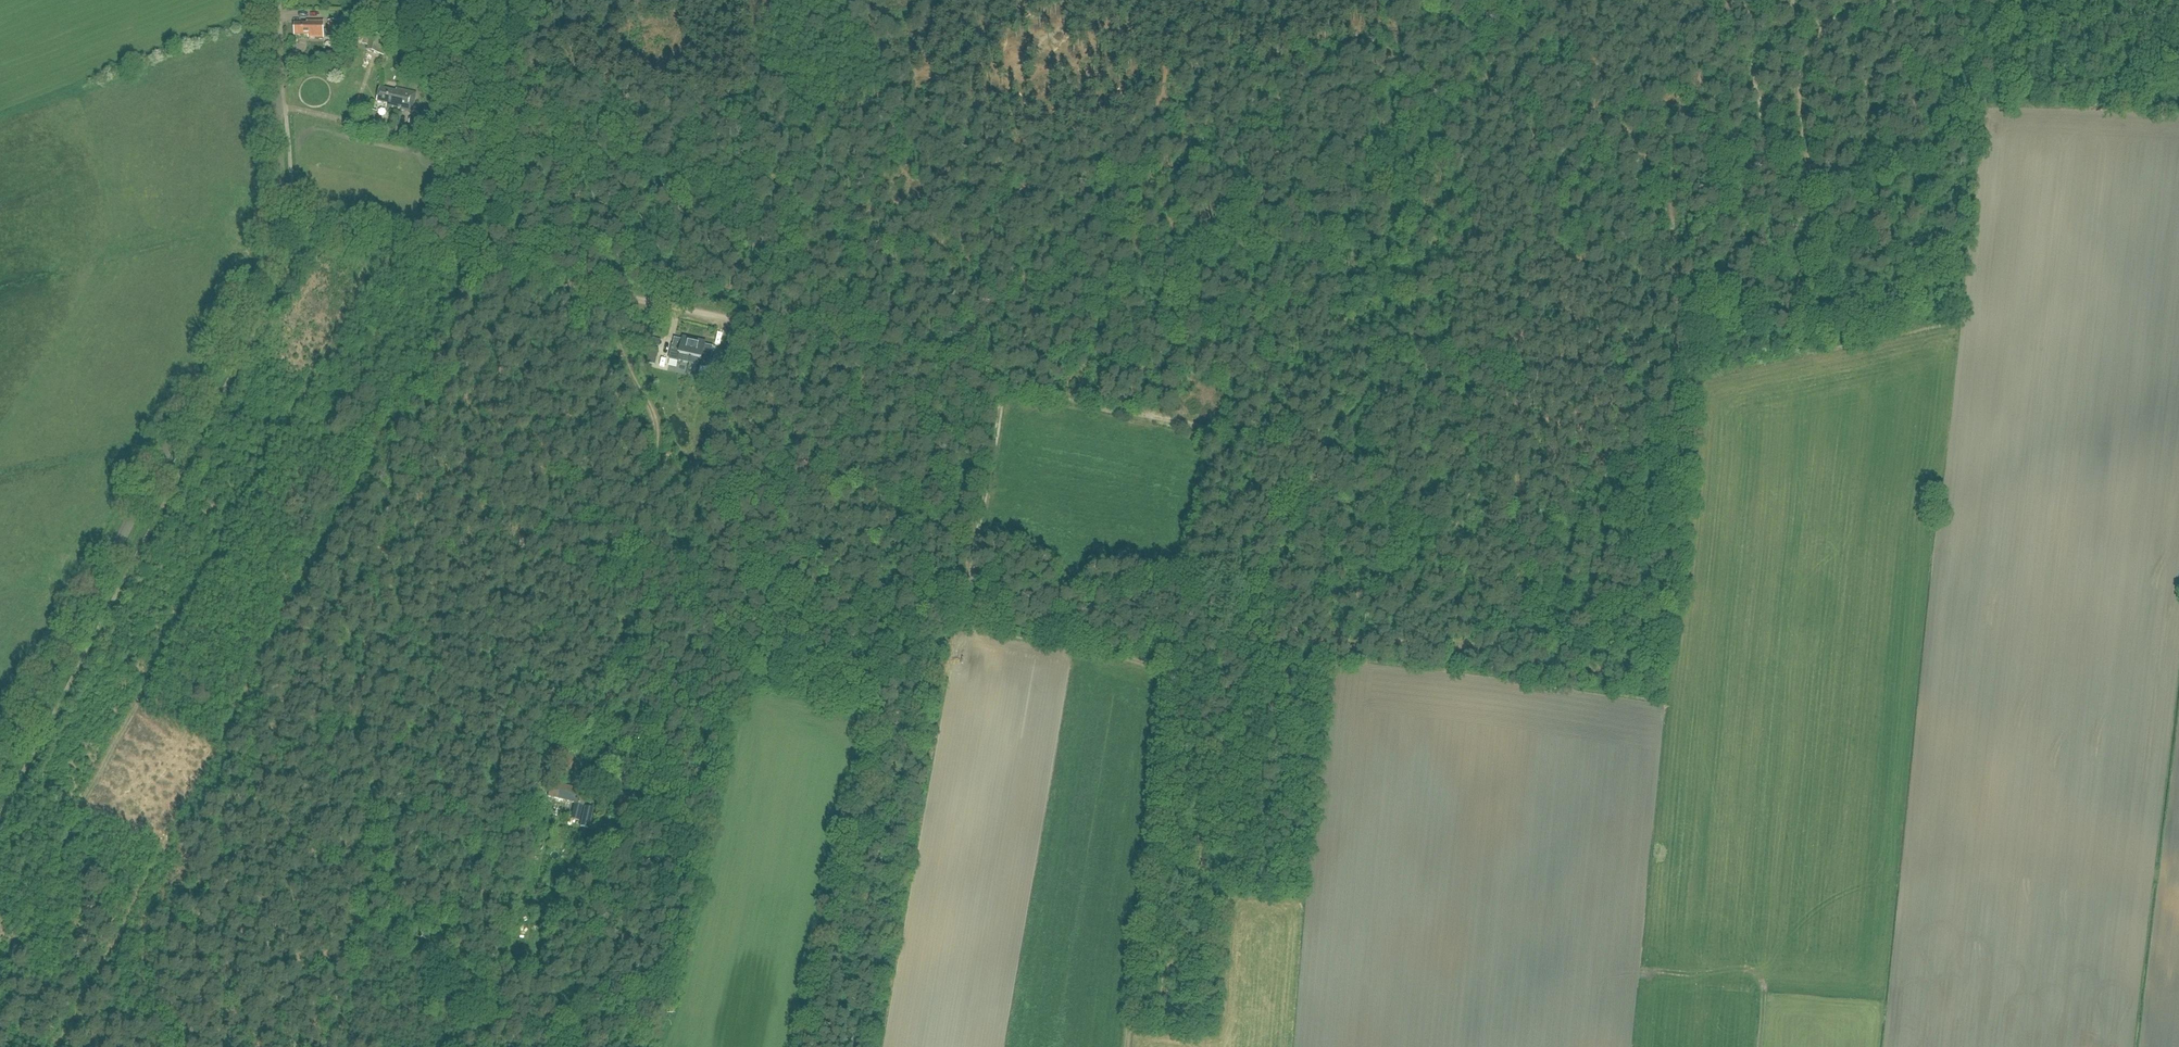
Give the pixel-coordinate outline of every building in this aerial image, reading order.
[(322,39),(322,22),(307,22),(307,24),(294,25),(294,37),(308,36),(308,39),(322,39)] [(382,56),(387,39),(370,35),(366,51),(382,56)] [(439,94),(457,90),(455,80),(436,85),(439,94)] [(395,92),(379,89),(376,103),(386,105),(385,107),(411,113),(415,94),(396,90),(395,92)] [(387,262),(378,260),(376,268),(385,270),(387,262)] [(690,363),(694,341),(683,339),(683,341),(674,339),(670,360),(678,362),(678,363),(679,363),(679,360),(690,363)] [(705,343),(694,341),(690,363),(700,365),(699,368),(700,368),(700,367),(709,369),(713,347),(705,346),(705,343)] [(662,349),(656,372),(664,374),(670,351),(662,349)] [(587,746),(588,754),(587,754),(589,762),(603,759),(599,743),(587,746)] [(574,758),(559,754),(556,766),(571,770),(574,758)] [(592,775),(581,772),(577,790),(551,783),(548,797),(583,805),(587,788),(589,789),(592,775)] [(573,841),(574,834),(566,832),(565,839),(573,841)]
